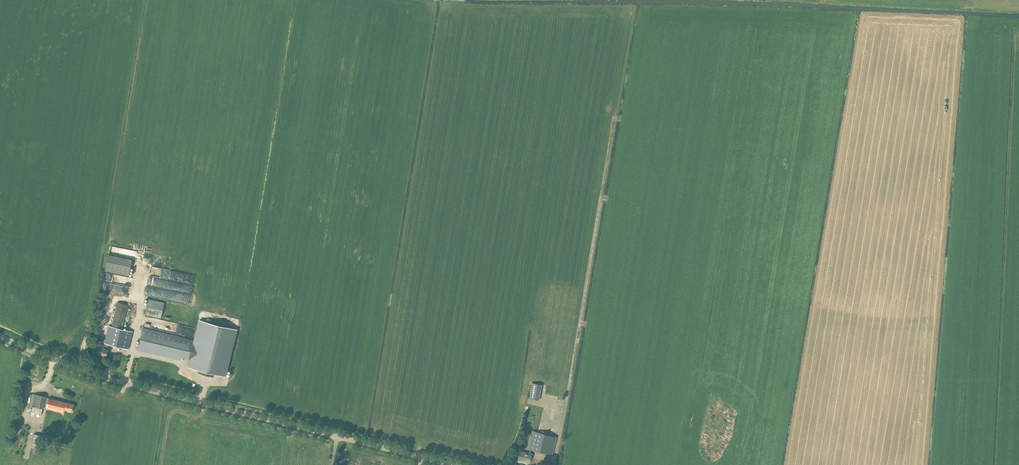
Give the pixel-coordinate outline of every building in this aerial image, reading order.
[(108,254),(105,271),(129,276),(132,259),(108,254)] [(156,278),(159,278),(160,275),(166,276),(166,270),(157,269),(156,278)] [(175,301),(188,302),(189,295),(176,293),(175,301)] [(164,302),(148,299),(145,315),(160,318),(164,302)] [(99,344),(98,348),(97,353),(106,355),(108,349),(107,349),(108,344),(128,349),(133,331),(122,329),(128,304),(118,302),(112,326),(109,325),(104,343),(105,343),(105,345),(99,344)] [(112,323),(113,317),(114,317),(116,303),(108,302),(106,322),(112,323)] [(194,340),(187,338),(182,358),(190,359),(188,366),(199,369),(198,373),(214,377),(214,373),(225,375),(237,329),(199,320),(194,340)] [(193,337),(195,328),(185,326),(184,331),(185,331),(184,335),(193,337)] [(137,349),(167,356),(182,360),(182,358),(187,338),(143,328),(137,349)] [(532,383),(529,398),(539,400),(542,385),(532,383)] [(32,406),(31,412),(41,414),(42,408),(46,409),(61,412),(61,414),(62,414),(63,409),(72,411),(74,404),(45,397),(45,396),(35,394),(36,388),(31,387),(29,393),(32,394),(30,406),(32,406)] [(520,451),(518,459),(529,462),(532,453),(530,453),(531,449),(552,454),(553,449),(556,437),(546,435),(532,431),(528,448),(529,449),(530,449),(529,453),(520,451)] [(41,435),(34,434),(31,447),(39,448),(41,435)]
